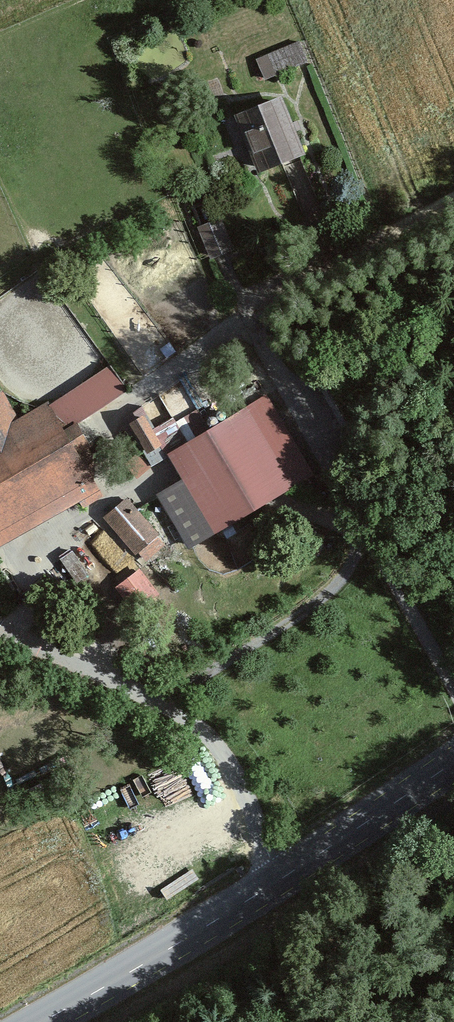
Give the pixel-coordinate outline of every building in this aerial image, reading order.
[(300,40),(257,56),(268,77),(311,59),(300,40)] [(283,103),(242,120),(263,171),(304,154),(283,103)] [(223,224),(205,231),(215,258),(233,251),(223,224)] [(95,493),(50,413),(19,430),(3,402),(0,404),(0,546),(95,493)] [(134,418),(145,451),(182,439),(174,417),(152,424),(148,414),(134,418)] [(249,415),(176,457),(189,480),(220,532),(293,489),(249,415)] [(189,480),(160,498),(191,549),(220,532),(189,480)] [(128,504),(109,522),(139,555),(158,537),(128,504)] [(140,567),(119,584),(141,611),(162,594),(140,567)]
